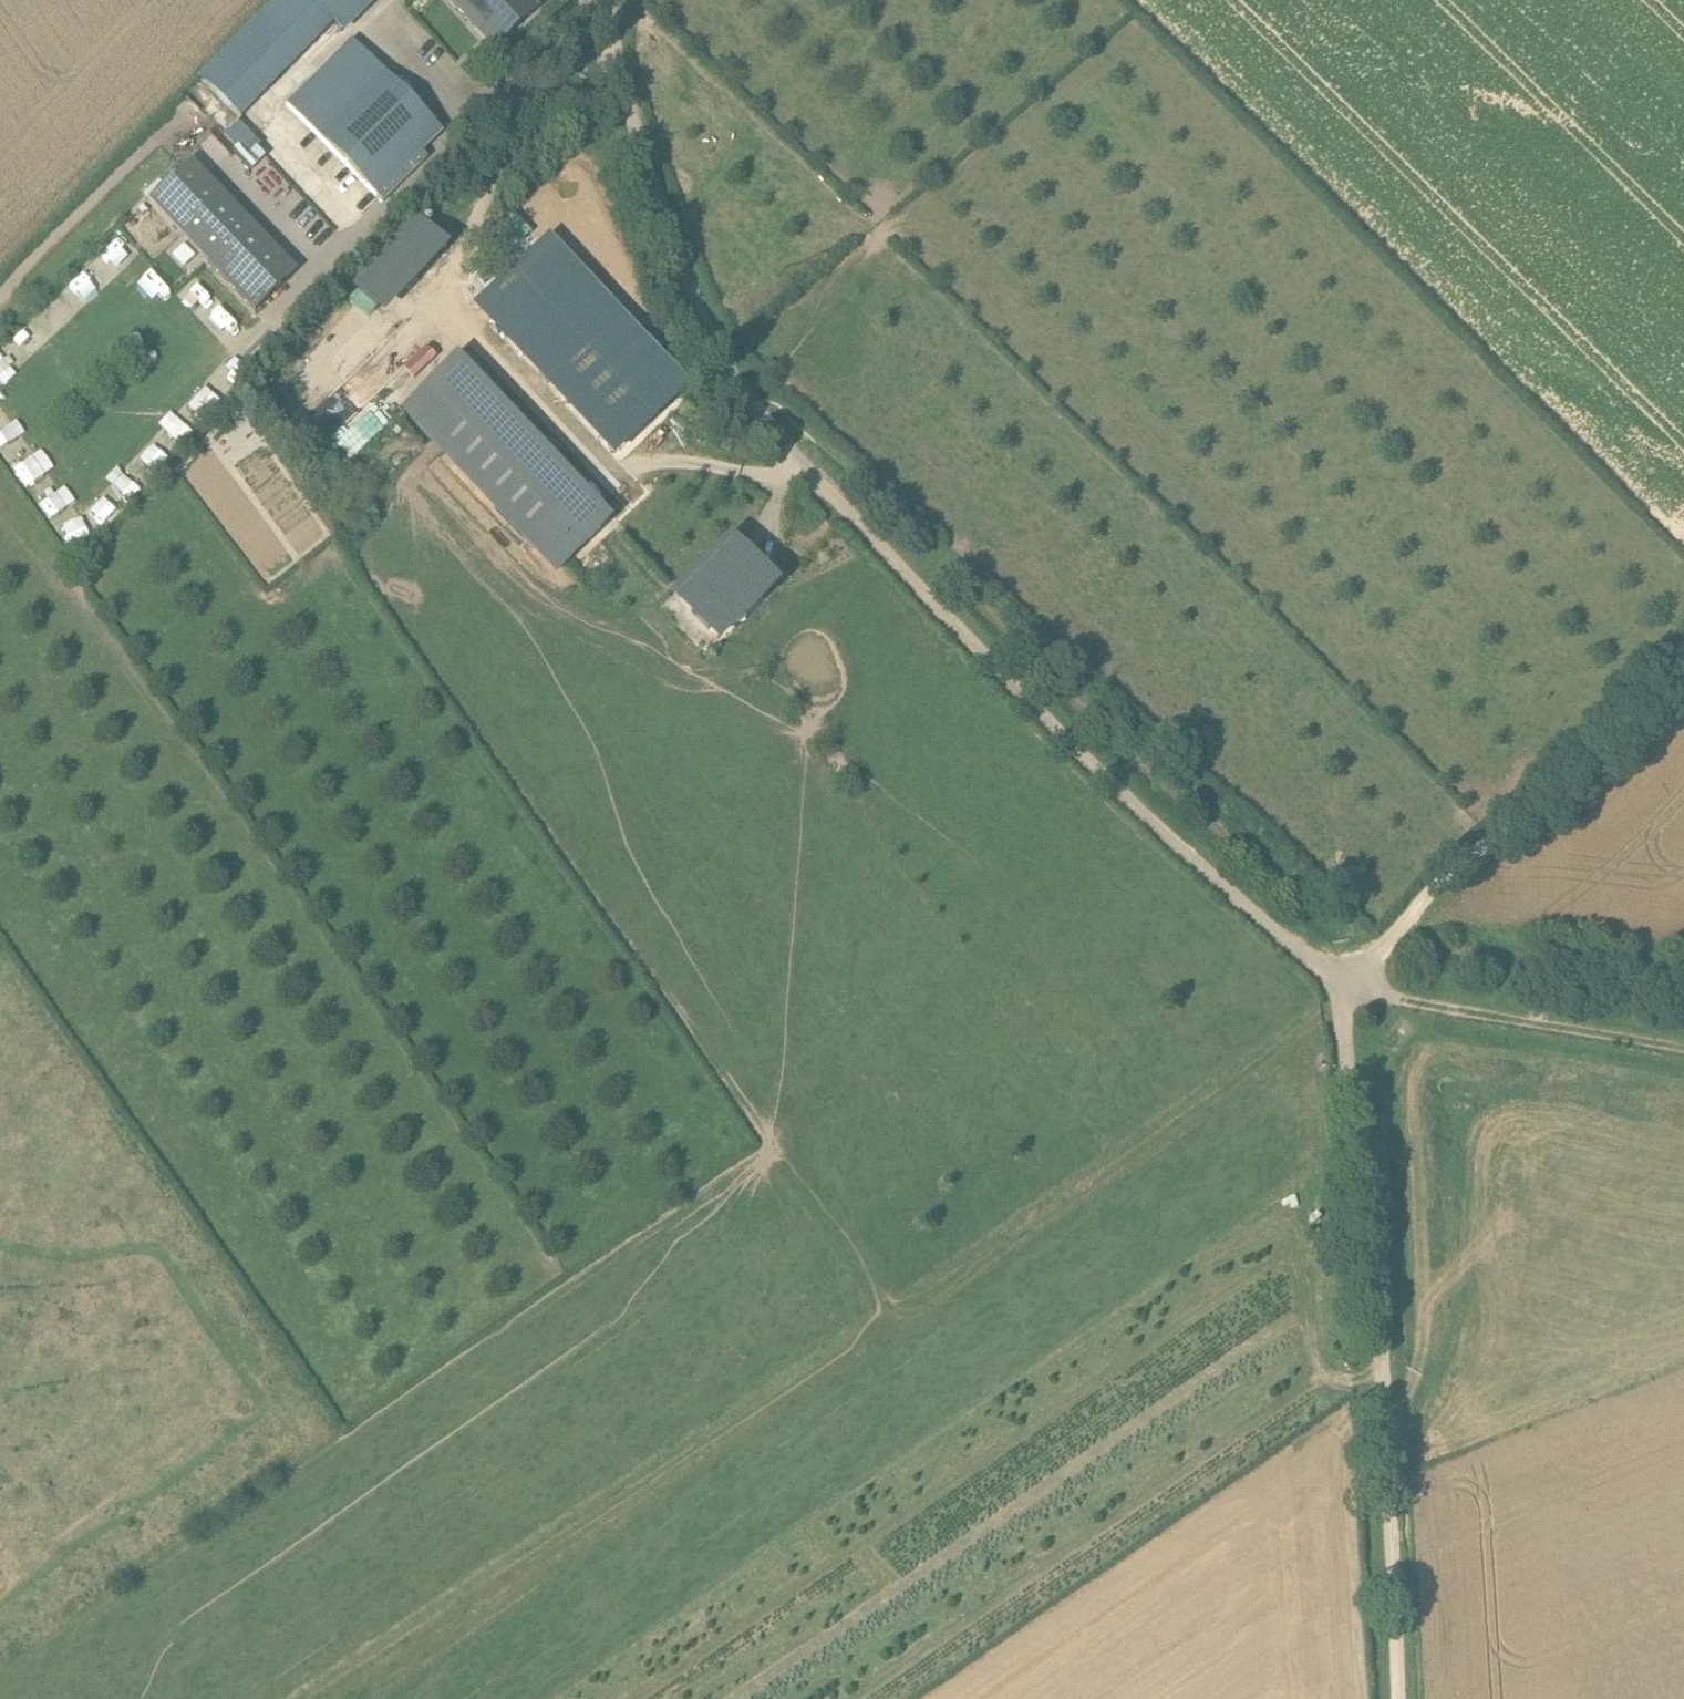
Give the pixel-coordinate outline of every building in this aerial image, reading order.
[(334,25),(343,35),(378,0),(309,0),(334,25)] [(497,44),(493,47),(494,48),(534,13),(523,0),(458,0),(479,24),(487,17),(504,37),(497,44)] [(286,104),(316,135),(381,71),(352,41),(286,104)] [(441,133),(381,71),(316,135),(377,196),(421,152),(441,133)] [(253,169),(270,157),(242,120),(225,132),(253,169)] [(421,152),(377,196),(383,202),(427,158),(421,152)] [(253,313),(297,273),(190,161),(148,202),(253,313)] [(351,284),(389,319),(453,250),(415,215),(351,284)] [(498,309),(560,375),(594,343),(611,327),(549,261),(498,309)] [(75,277),(95,299),(111,286),(90,263),(75,277)] [(594,343),(560,375),(620,439),(671,391),(611,327),(594,343)] [(17,367),(5,353),(0,358),(0,370),(6,376),(17,367)] [(372,353),(316,413),(336,431),(392,372),(372,353)] [(177,410),(164,422),(184,442),(196,430),(177,410)] [(0,423),(0,438),(3,442),(19,431),(9,417),(0,423)] [(160,466),(174,453),(158,437),(145,449),(160,466)] [(31,443),(15,455),(28,473),(45,460),(31,443)] [(48,508),(71,492),(59,475),(36,490),(48,508)] [(600,531),(570,496),(532,532),(561,567),(600,531)] [(67,538),(89,517),(72,500),(50,521),(67,538)] [(704,598),(691,611),(708,630),(727,612),(721,606),(730,598),(736,604),(764,578),(737,549),(695,589),(704,598)]
